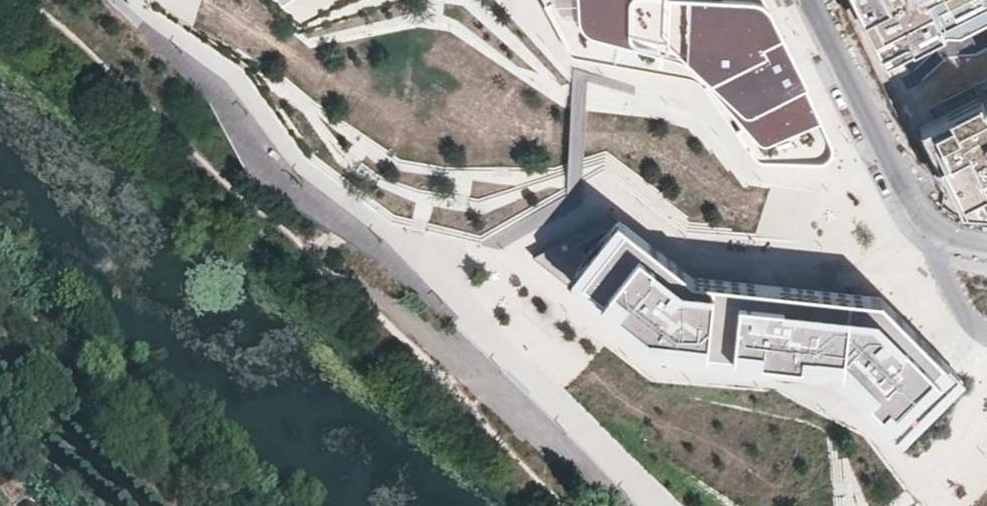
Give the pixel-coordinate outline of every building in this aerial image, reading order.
[(569,48),(577,56),(683,74),(697,79),(703,86),(712,97),(756,161),(763,165),(823,166),(832,161),(835,154),(835,146),(825,126),(807,92),(776,30),(768,15),(764,8),(760,0),(545,0),(569,48)] [(884,62),(986,11),(986,0),(853,0),(884,62)] [(916,125),(959,208),(986,209),(986,89),(916,125)] [(905,448),(962,379),(881,296),(692,275),(613,212),(533,255),(659,356),(832,375),(905,448)]
